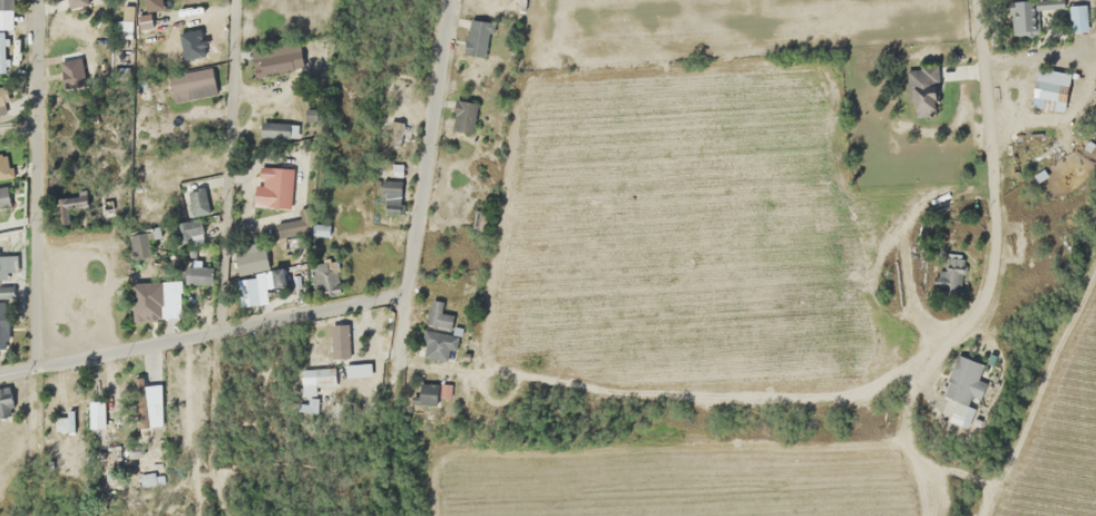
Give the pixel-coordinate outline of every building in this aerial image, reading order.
[(12,19),(12,0),(0,0),(0,19),(12,19)] [(1035,36),(1035,0),(1009,0),(1010,37),(1035,36)] [(1069,32),(1085,32),(1085,5),(1069,5),(1069,32)] [(490,22),(468,18),(463,53),(484,56),(490,22)] [(62,60),(66,128),(86,126),(81,59),(62,60)] [(1064,112),(1068,71),(1034,68),(1029,108),(1064,112)] [(215,95),(211,69),(168,75),(172,101),(215,95)] [(10,112),(4,85),(0,86),(0,114),(10,112)] [(472,131),(472,102),(452,102),(452,131),(472,131)] [(260,137),(298,137),(298,123),(260,123),(260,137)] [(290,208),(291,168),(257,167),(255,207),(290,208)] [(381,215),(399,215),(399,179),(381,179),(381,215)] [(10,207),(7,187),(0,188),(0,208),(10,207)] [(200,242),(200,224),(177,224),(177,242),(200,242)] [(261,240),(231,249),(239,277),(270,267),(261,240)] [(8,253),(0,253),(0,281),(8,281),(8,253)] [(207,284),(207,264),(185,264),(185,284),(207,284)] [(961,268),(932,268),(932,293),(961,293),(961,268)] [(259,282),(259,278),(237,278),(237,305),(256,305),(256,282),(259,282)] [(131,282),(131,320),(161,320),(161,282),(131,282)] [(425,323),(448,330),(451,317),(434,312),(436,303),(431,301),(425,323)] [(347,358),(347,324),(330,324),(330,358),(347,358)] [(452,332),(422,331),(421,360),(451,361),(452,332)] [(940,396),(953,400),(947,421),(966,427),(987,367),(954,355),(940,396)] [(369,376),(369,363),(344,364),(344,377),(369,376)] [(332,368),(298,368),(298,395),(332,395),(332,368)] [(434,404),(434,384),(418,384),(418,404),(434,404)] [(9,388),(0,388),(0,414),(10,414),(9,388)] [(77,437),(77,398),(65,398),(65,437),(77,437)]
